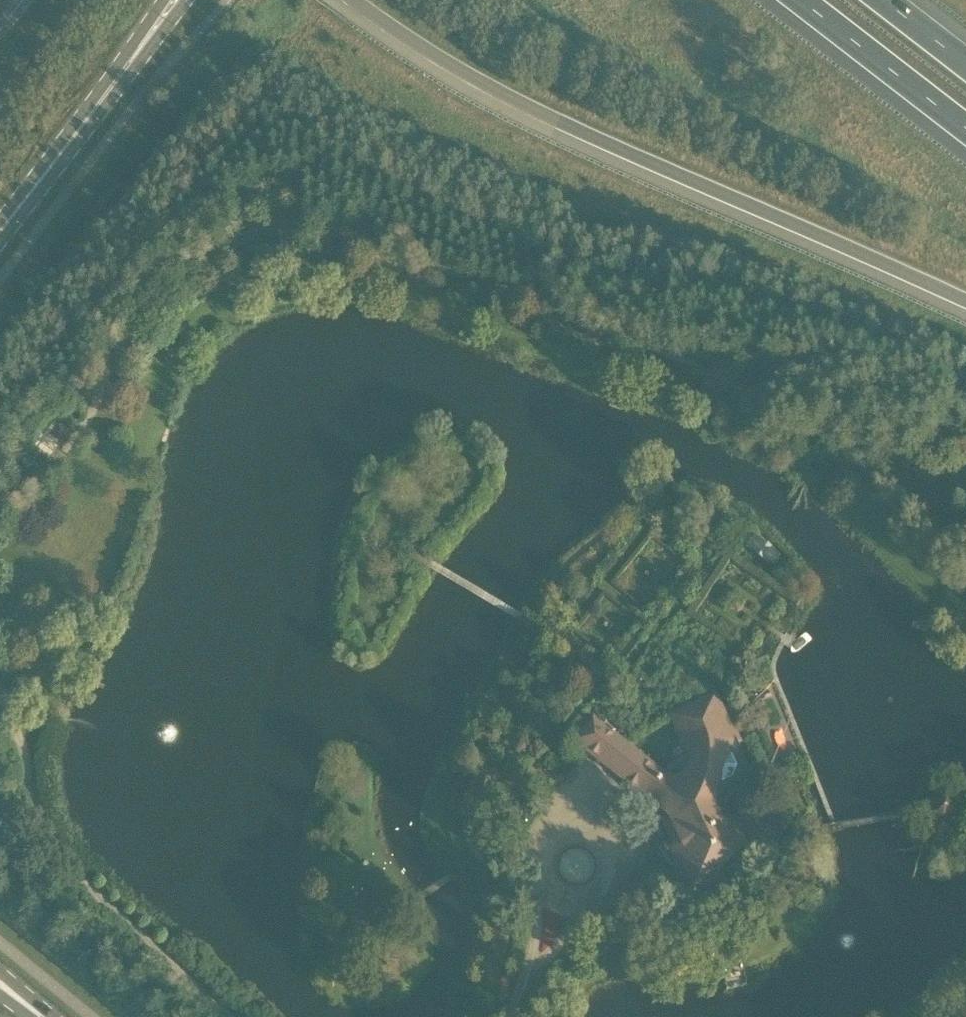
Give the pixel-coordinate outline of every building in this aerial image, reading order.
[(644,761),(628,781),(629,782),(628,783),(635,787),(674,820),(686,845),(672,852),(693,896),(725,881),(717,864),(754,847),(741,820),(738,821),(724,828),(718,814),(727,792),(739,789),(748,769),(717,694),(669,717),(687,759),(676,764),(666,776),(654,765),(646,761),(645,762),(644,761)] [(577,742),(628,783),(629,782),(628,781),(644,761),(645,762),(646,761),(594,720),(577,742)] [(575,882),(596,868),(582,846),(561,860),(575,882)]
